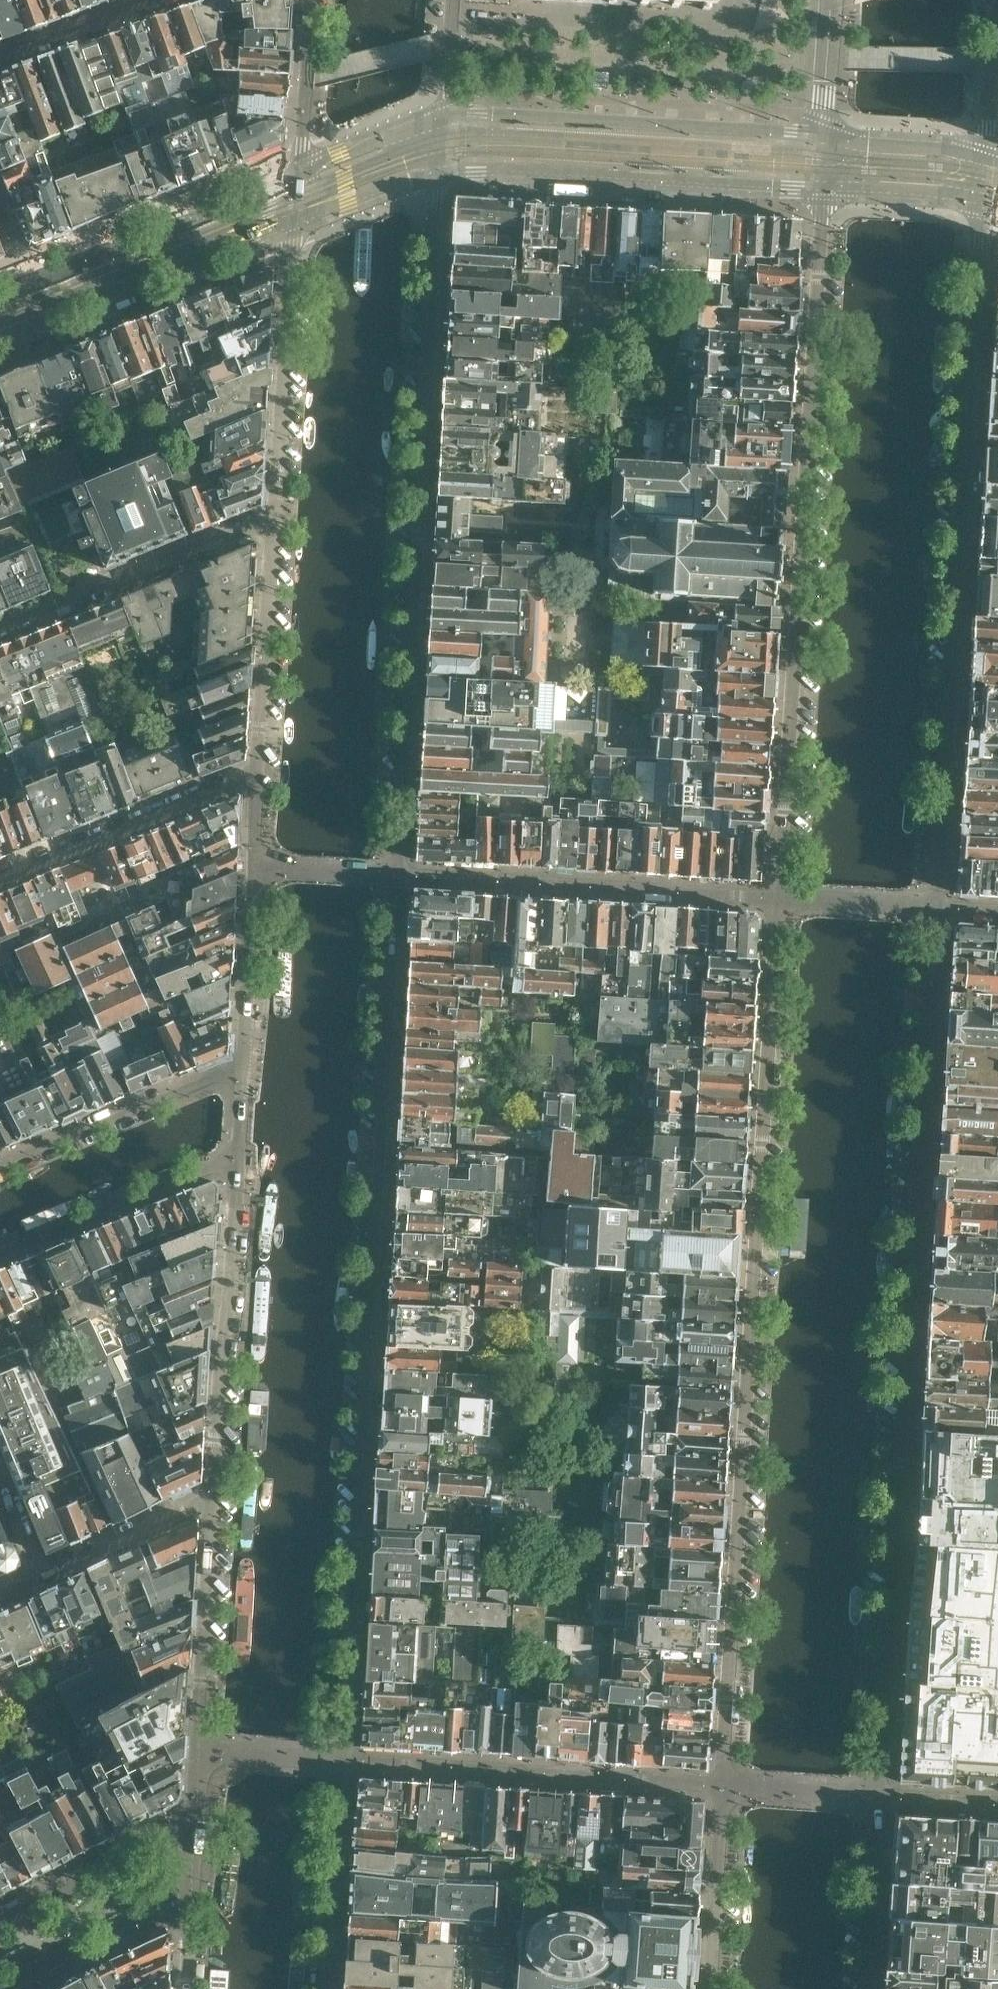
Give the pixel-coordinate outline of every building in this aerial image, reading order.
[(11,0),(0,0),(0,36),(1,40),(23,33),(11,0)] [(36,0),(11,0),(23,33),(24,33),(46,24),(36,0)] [(53,0),(36,0),(46,24),(60,19),(53,0)] [(73,0),(53,0),(60,19),(78,12),(73,0)] [(97,0),(73,0),(78,12),(99,5),(99,4),(97,0)] [(293,0),(205,0),(190,6),(204,46),(226,38),(224,32),(290,32),(293,0)] [(671,1),(670,8),(678,8),(679,2),(703,3),(702,10),(710,10),(711,3),(718,4),(718,0),(650,0),(671,1)] [(204,46),(190,6),(168,14),(182,54),(192,50),(204,46)] [(186,65),(182,54),(168,14),(142,23),(154,57),(155,56),(161,73),(159,74),(160,77),(172,73),(175,81),(163,85),(167,96),(185,89),(194,86),(186,65)] [(161,73),(155,56),(154,57),(142,23),(142,24),(121,31),(147,103),(148,103),(167,96),(163,85),(160,77),(159,74),(161,73)] [(147,103),(121,31),(99,39),(122,104),(125,111),(147,103)] [(289,52),(290,37),(290,32),(224,32),(226,38),(229,48),(289,52)] [(288,69),(289,53),(289,52),(229,48),(226,38),(204,46),(213,70),(287,76),(293,76),(293,69),(288,69)] [(122,104),(99,39),(78,47),(101,111),(122,104)] [(286,85),(286,77),(287,77),(287,76),(213,70),(204,46),(192,50),(196,62),(186,65),(194,86),(185,89),(193,109),(220,99),(218,93),(230,94),(231,82),(240,83),(239,95),(242,95),(285,98),(286,97),(285,97),(285,92),(286,92),(286,91),(285,91),(286,87),(287,85),(286,85)] [(101,111),(78,47),(58,54),(82,120),(102,113),(101,111)] [(82,120),(58,54),(38,62),(64,133),(85,126),(82,120)] [(59,135),(33,64),(13,71),(30,120),(37,137),(39,143),(40,142),(59,135)] [(12,71),(0,76),(0,122),(13,117),(10,108),(24,103),(12,71)] [(590,72),(589,88),(608,89),(608,74),(590,72)] [(667,79),(666,87),(683,88),(683,80),(667,79)] [(742,84),(741,89),(743,94),(748,95),(753,94),(756,89),(755,84),(753,82),(751,81),(746,80),(744,82),(742,84)] [(216,171),(193,109),(185,89),(167,96),(148,103),(179,187),(216,171)] [(284,116),(285,104),(284,104),(284,100),(285,100),(285,99),(285,98),(242,95),(240,117),(283,121),(283,119),(283,116),(284,116)] [(242,160),(226,116),(220,99),(193,109),(216,171),(242,160)] [(179,187),(148,103),(147,103),(125,111),(135,137),(157,196),(179,187)] [(30,120),(25,122),(22,113),(13,117),(0,122),(0,147),(17,141),(18,144),(37,137),(30,120)] [(281,139),(282,134),(283,134),(283,133),(282,133),(282,128),(283,128),(283,126),(282,126),(283,122),(284,122),(284,121),(283,121),(240,117),(226,116),(242,160),(244,159),(247,157),(247,158),(282,144),(282,139),(281,139)] [(72,231),(50,171),(40,142),(39,143),(37,137),(18,144),(24,159),(35,155),(44,180),(33,184),(40,202),(53,238),(72,231)] [(157,196),(135,137),(114,144),(115,147),(136,204),(157,196)] [(24,159),(18,144),(17,141),(0,147),(0,170),(1,172),(1,171),(25,163),(24,159)] [(136,204),(115,147),(50,171),(72,231),(136,204)] [(33,184),(25,163),(1,171),(9,193),(33,184)] [(40,202),(33,184),(9,193),(16,211),(40,202)] [(524,228),(525,205),(456,199),(454,223),(454,224),(524,228)] [(53,238),(40,202),(16,211),(27,242),(35,245),(53,238)] [(540,249),(543,206),(525,205),(524,228),(523,251),(521,270),(521,273),(539,274),(539,262),(540,249)] [(556,275),(560,207),(543,206),(540,249),(551,250),(550,263),(539,262),(539,274),(556,275)] [(575,276),(579,208),(560,207),(556,275),(575,276)] [(590,277),(594,209),(593,209),(579,208),(575,276),(590,277)] [(612,278),(613,271),(616,211),(616,210),(594,209),(590,277),(575,276),(556,275),(539,274),(521,273),(521,270),(513,269),(513,270),(452,266),(450,292),(448,337),(489,339),(511,341),(542,343),(604,346),(619,347),(620,327),(622,304),(623,279),(612,278)] [(634,284),(639,213),(617,211),(616,211),(613,271),(624,272),(623,279),(622,304),(633,304),(634,284)] [(658,281),(662,214),(639,213),(634,284),(657,285),(658,281)] [(705,284),(709,216),(662,214),(658,281),(705,284)] [(729,262),(732,218),(728,217),(728,219),(712,218),(712,216),(709,216),(705,284),(705,285),(728,287),(728,286),(729,262)] [(745,265),(748,219),(732,218),(729,262),(736,262),(735,270),(745,271),(745,265)] [(762,266),(765,220),(748,219),(745,265),(762,266)] [(780,250),(782,220),(765,220),(762,266),(779,267),(780,250)] [(800,251),(802,226),(802,221),(782,220),(780,250),(800,251)] [(523,251),(524,228),(454,224),(453,246),(514,250),(523,251)] [(513,270),(513,269),(514,250),(453,246),(452,266),(513,270)] [(799,268),(800,258),(800,251),(780,250),(779,267),(799,268)] [(798,290),(799,268),(779,267),(762,266),(745,265),(745,271),(735,270),(734,286),(748,287),(749,279),(758,279),(757,287),(798,290)] [(272,297),(273,272),(272,272),(271,273),(268,270),(268,269),(233,282),(244,308),(272,297)] [(244,308),(233,282),(219,288),(231,317),(245,311),(244,308)] [(738,309),(739,298),(748,299),(747,310),(796,313),(798,290),(757,287),(748,287),(734,286),(728,286),(728,287),(705,285),(704,300),(695,300),(695,308),(716,309),(716,308),(738,309)] [(231,318),(231,317),(219,288),(190,299),(203,329),(231,318)] [(208,343),(271,318),(272,297),(244,308),(245,311),(231,317),(231,318),(203,329),(208,343)] [(215,361),(208,343),(203,329),(190,299),(177,305),(192,343),(200,340),(204,351),(196,354),(201,365),(201,366),(215,361)] [(637,320),(638,312),(632,309),(633,304),(622,304),(620,327),(631,327),(631,323),(637,320)] [(196,367),(187,347),(192,345),(192,343),(177,305),(163,310),(183,361),(190,378),(197,395),(211,390),(201,366),(201,365),(196,367)] [(795,337),(795,328),(796,313),(747,310),(738,309),(716,308),(716,309),(695,308),(675,307),(675,312),(684,313),(683,330),(696,331),(795,337)] [(183,361),(163,310),(149,316),(149,317),(183,401),(190,398),(197,395),(190,378),(184,381),(176,363),(183,361)] [(183,401),(149,317),(134,322),(154,372),(161,370),(168,387),(161,390),(162,392),(168,407),(183,401)] [(268,367),(271,318),(208,343),(215,361),(201,366),(211,390),(268,367)] [(154,372),(134,322),(112,331),(130,377),(140,401),(162,392),(161,390),(154,372)] [(630,348),(631,327),(620,327),(619,347),(630,348)] [(130,377),(112,331),(93,339),(111,384),(130,377)] [(793,358),(795,337),(696,331),(694,352),(721,353),(742,355),(793,358)] [(541,365),(542,343),(511,341),(510,357),(488,355),(489,339),(448,337),(447,338),(448,338),(448,339),(447,357),(446,357),(446,358),(446,359),(541,365)] [(119,405),(111,384),(93,339),(66,350),(84,394),(97,388),(106,411),(119,405)] [(93,418),(84,394),(66,350),(52,356),(79,423),(93,418)] [(792,371),(793,365),(793,358),(742,355),(742,367),(720,365),(721,353),(694,352),(686,351),(685,357),(694,357),(693,376),(791,382),(796,382),(797,372),(792,371)] [(79,423),(52,356),(37,362),(60,418),(64,429),(79,423)] [(540,386),(541,371),(544,371),(544,365),(541,365),(446,359),(446,360),(446,361),(446,363),(447,363),(446,371),(446,373),(446,378),(445,378),(445,379),(445,380),(540,386)] [(37,362),(0,376),(0,392),(10,416),(17,435),(60,418),(37,362)] [(198,417),(267,390),(268,367),(211,390),(197,395),(190,398),(198,417)] [(790,403),(791,390),(791,382),(693,376),(691,376),(689,397),(790,403)] [(470,498),(562,503),(566,435),(537,433),(540,386),(445,380),(443,428),(441,451),(436,528),(432,528),(431,536),(436,536),(436,538),(467,540),(470,498)] [(991,380),(987,437),(987,448),(984,484),(997,484),(997,381),(991,380)] [(199,439),(266,412),(267,390),(198,417),(190,398),(183,401),(168,407),(176,426),(183,423),(190,442),(199,439)] [(19,440),(13,443),(10,434),(12,434),(10,431),(6,433),(1,420),(10,416),(0,392),(0,433),(14,469),(29,463),(19,440)] [(788,426),(789,410),(794,411),(794,403),(790,403),(689,397),(688,397),(687,414),(673,413),(673,419),(677,419),(676,420),(717,422),(718,413),(739,415),(739,423),(788,426)] [(202,466),(264,441),(266,412),(199,439),(197,468),(171,479),(171,480),(178,497),(195,490),(209,484),(202,466)] [(791,454),(791,444),(787,444),(788,426),(739,423),(735,423),(734,438),(722,437),(723,428),(719,428),(719,422),(717,422),(676,420),(677,419),(673,419),(664,418),(661,464),(785,471),(786,454),(791,454)] [(0,433),(0,479),(7,476),(6,472),(14,469),(0,433)] [(163,483),(171,480),(171,479),(154,438),(143,442),(149,458),(86,483),(71,446),(29,463),(14,469),(6,472),(7,476),(21,511),(25,509),(26,510),(26,509),(27,508),(26,507),(28,506),(26,499),(59,486),(61,491),(72,487),(82,513),(92,537),(87,539),(87,538),(79,542),(82,550),(90,547),(90,546),(95,544),(105,569),(118,563),(185,535),(163,483)] [(227,477),(263,463),(264,441),(202,466),(209,484),(211,483),(220,480),(216,469),(223,466),(227,477)] [(782,514),(785,471),(661,464),(612,461),(609,518),(655,520),(655,518),(661,519),(661,522),(670,522),(671,519),(679,520),(681,523),(689,523),(689,517),(702,517),(702,515),(759,519),(758,527),(779,528),(780,514),(782,514)] [(262,484),(263,463),(227,477),(220,480),(211,483),(219,502),(263,484),(262,484)] [(0,479),(0,514),(2,519),(21,511),(7,476),(0,479)] [(226,519),(219,502),(211,483),(209,484),(195,490),(210,526),(226,519)] [(261,506),(263,485),(263,484),(219,502),(226,519),(260,506),(261,506)] [(984,484),(983,513),(997,514),(997,484),(984,484)] [(210,526),(195,490),(178,497),(193,532),(210,526)] [(777,578),(779,552),(781,552),(782,547),(779,547),(779,545),(777,545),(778,535),(781,535),(781,529),(779,529),(779,528),(758,527),(759,519),(702,515),(702,517),(689,517),(689,523),(681,523),(679,520),(671,519),(670,522),(661,522),(661,519),(655,518),(655,520),(609,518),(607,548),(609,548),(606,597),(651,600),(651,594),(655,594),(655,591),(686,593),(686,596),(690,596),(690,602),(773,607),(774,602),(775,602),(775,600),(777,600),(777,595),(774,595),(775,584),(777,584),(777,583),(779,583),(780,578),(777,578)] [(982,517),(979,558),(997,560),(997,518),(982,517)] [(23,522),(0,532),(0,582),(11,608),(50,591),(23,522)] [(467,540),(436,538),(434,564),(542,570),(544,544),(467,540)] [(254,588),(257,542),(190,570),(198,588),(206,608),(254,588)] [(979,558),(978,576),(997,577),(997,560),(979,558)] [(609,802),(610,780),(609,780),(610,764),(626,765),(624,799),(668,802),(668,806),(669,806),(683,807),(703,808),(699,877),(760,881),(761,859),(766,860),(767,836),(762,836),(763,829),(764,812),(765,799),(765,789),(766,767),(768,745),(770,721),(771,698),(773,672),(775,634),(775,630),(777,607),(773,607),(690,602),(689,624),(620,620),(618,666),(664,669),(663,692),(642,690),(641,713),(645,713),(645,718),(651,719),(651,732),(646,732),(646,737),(677,739),(676,750),(667,749),(666,761),(673,761),(672,784),(669,784),(668,797),(637,795),(638,782),(632,781),(633,759),(610,757),(611,735),(596,734),(599,687),(541,683),(547,593),(541,592),(542,570),(434,564),(432,586),(433,586),(430,631),(428,654),(429,654),(427,676),(447,678),(446,700),(426,699),(425,724),(423,745),(422,759),(422,768),(420,790),(461,793),(479,794),(501,795),(524,797),(542,798),(546,798),(547,775),(532,774),(533,752),(538,752),(539,730),(530,730),(531,713),(543,714),(543,717),(586,719),(585,723),(590,723),(588,755),(595,756),(592,801),(597,801),(609,802)] [(170,634),(171,599),(198,588),(190,570),(120,599),(136,636),(140,646),(170,634)] [(978,576),(975,617),(997,618),(997,577),(978,576)] [(0,582),(0,612),(11,608),(0,582)] [(251,645),(254,588),(206,608),(201,666),(250,646),(250,645),(251,645)] [(136,636),(120,599),(66,621),(82,658),(136,636)] [(975,617),(974,642),(997,644),(997,618),(975,617)] [(82,658),(66,621),(48,628),(68,675),(85,668),(82,658)] [(68,675),(48,628),(30,636),(49,683),(68,675)] [(104,713),(85,668),(68,675),(49,683),(30,636),(12,643),(30,688),(31,687),(37,700),(51,735),(84,721),(104,713)] [(974,642),(971,688),(997,689),(997,644),(974,642)] [(12,643),(0,648),(0,665),(13,697),(22,693),(26,704),(37,700),(31,687),(30,688),(12,643)] [(191,689),(250,664),(251,647),(250,646),(201,666),(194,669),(198,677),(188,681),(191,689)] [(196,710),(248,688),(250,664),(191,689),(174,696),(162,700),(170,720),(196,710)] [(13,697),(0,665),(0,717),(14,750),(32,743),(13,697)] [(174,696),(167,680),(156,685),(162,700),(174,696)] [(247,712),(249,689),(248,688),(196,710),(200,718),(192,721),(197,732),(247,712)] [(971,688),(968,731),(997,733),(997,689),(971,688)] [(245,734),(247,712),(197,732),(204,751),(245,734)] [(117,810),(97,757),(84,721),(51,735),(32,743),(14,750),(9,752),(42,841),(117,810)] [(968,731),(967,748),(962,747),(962,757),(997,760),(997,733),(968,731)] [(245,734),(204,751),(191,756),(199,777),(243,760),(245,734)] [(199,777),(191,756),(183,738),(176,741),(174,736),(120,758),(137,802),(199,777)] [(137,802),(120,758),(117,750),(97,757),(117,810),(137,802)] [(9,752),(0,756),(0,784),(6,799),(24,848),(42,841),(9,752)] [(962,757),(961,769),(965,769),(964,790),(997,793),(997,760),(962,757)] [(460,808),(461,793),(420,790),(419,806),(460,808)] [(964,790),(959,790),(959,798),(963,798),(962,813),(997,815),(997,793),(964,790)] [(497,865),(501,795),(479,794),(476,840),(459,839),(447,838),(445,861),(475,863),(497,865)] [(520,865),(524,797),(501,795),(497,865),(520,865)] [(238,823),(240,796),(239,796),(196,814),(204,833),(206,836),(238,823)] [(538,866),(541,826),(529,825),(530,806),(542,807),(542,798),(524,797),(520,865),(538,866)] [(556,867),(558,820),(559,813),(560,813),(560,809),(561,799),(546,798),(542,798),(542,807),(541,826),(538,866),(556,867)] [(6,799),(0,801),(0,810),(1,813),(0,813),(0,841),(6,855),(24,848),(6,799)] [(574,869),(577,827),(579,800),(561,799),(560,809),(568,809),(568,821),(558,820),(556,867),(574,869)] [(614,872),(616,830),(617,817),(618,803),(618,802),(609,802),(597,801),(596,817),(609,817),(609,830),(596,829),(593,870),(614,872)] [(634,873),(638,804),(618,803),(617,817),(625,817),(625,830),(616,830),(614,872),(634,873)] [(657,875),(659,832),(660,818),(651,818),(651,824),(654,824),(653,827),(645,827),(647,805),(638,804),(634,873),(657,875)] [(460,823),(460,808),(419,806),(419,821),(460,823)] [(679,876),(681,833),(682,822),(683,807),(669,806),(669,821),(674,822),(673,832),(659,832),(657,875),(679,876)] [(699,877),(703,808),(683,807),(682,822),(693,823),(692,834),(681,833),(679,876),(699,877)] [(962,813),(961,836),(997,839),(997,815),(962,813)] [(206,860),(196,836),(204,833),(196,814),(175,823),(193,865),(206,860)] [(593,870),(596,829),(596,817),(589,816),(588,828),(577,827),(574,869),(593,870)] [(459,839),(460,823),(419,821),(418,836),(447,838),(459,839)] [(169,899),(236,871),(238,847),(206,860),(193,865),(175,823),(159,829),(177,872),(172,874),(161,878),(169,899)] [(238,845),(238,825),(239,825),(239,823),(238,823),(206,836),(204,833),(196,836),(206,860),(238,847),(238,846),(238,845)] [(177,872),(159,829),(143,835),(156,868),(158,871),(169,866),(172,874),(177,872)] [(156,875),(154,869),(156,868),(143,835),(120,844),(147,908),(169,899),(161,878),(159,874),(156,875)] [(445,861),(447,838),(418,836),(418,837),(413,836),(412,852),(417,852),(416,860),(445,861)] [(961,836),(960,859),(978,860),(992,861),(997,861),(997,839),(961,836)] [(147,908),(120,844),(100,852),(110,877),(115,888),(126,883),(130,895),(129,896),(136,913),(147,908)] [(133,947),(125,931),(131,928),(135,938),(235,897),(236,871),(169,899),(147,908),(136,913),(126,917),(128,921),(65,947),(61,938),(88,927),(91,919),(79,890),(110,877),(100,852),(60,869),(77,911),(81,921),(75,924),(67,928),(17,951),(25,968),(18,971),(23,983),(30,979),(37,995),(68,980),(70,986),(93,1033),(116,1023),(121,1033),(135,1026),(130,1016),(140,1012),(143,1019),(151,1016),(160,1012),(169,1008),(166,1000),(160,988),(143,995),(132,971),(142,967),(136,956),(128,960),(124,952),(133,947)] [(975,895),(978,860),(960,859),(958,893),(963,893),(963,895),(969,895),(970,894),(975,894),(975,895)] [(990,896),(992,868),(992,861),(978,860),(975,895),(976,895),(989,896),(990,896)] [(992,868),(990,896),(997,897),(997,868),(992,868)] [(77,911),(60,869),(45,875),(65,924),(67,928),(75,924),(70,914),(77,911)] [(65,924),(45,875),(30,881),(46,921),(50,930),(65,924)] [(46,921),(30,881),(2,893),(18,933),(46,921)] [(454,918),(455,895),(421,893),(421,892),(415,892),(414,898),(415,898),(414,915),(413,915),(454,918)] [(2,893),(0,894),(0,950),(2,955),(9,952),(13,951),(12,947),(22,943),(18,933),(2,893)] [(472,919),(473,896),(455,895),(454,918),(458,918),(472,919)] [(494,920),(495,897),(473,896),(472,919),(473,919),(494,920)] [(168,937),(193,926),(198,936),(233,921),(233,920),(234,920),(235,897),(135,938),(145,958),(146,957),(172,947),(168,937)] [(513,943),(516,899),(515,899),(495,897),(494,920),(493,943),(491,966),(512,967),(512,954),(500,953),(501,942),(513,943)] [(536,940),(538,900),(516,899),(513,943),(512,954),(512,967),(534,969),(535,952),(523,951),(524,940),(536,940)] [(561,947),(561,945),(564,902),(538,900),(536,940),(536,945),(561,947)] [(582,972),(583,959),(583,947),(586,903),(564,902),(561,945),(577,946),(577,958),(561,957),(560,970),(576,971),(582,972)] [(605,973),(609,905),(608,905),(586,903),(583,947),(599,948),(598,960),(583,959),(582,972),(605,973)] [(648,999),(654,907),(631,906),(609,905),(605,973),(582,972),(580,995),(648,999)] [(674,955),(674,948),(676,909),(654,907),(648,999),(666,1000),(668,977),(674,978),(675,955),(674,955)] [(696,943),(698,909),(676,908),(676,909),(674,948),(688,949),(688,956),(695,956),(696,943)] [(713,957),(714,950),(716,911),(698,909),(696,943),(705,944),(704,957),(713,957)] [(734,951),(736,913),(716,911),(714,950),(734,951)] [(756,960),(759,919),(754,913),(736,912),(736,913),(734,951),(733,958),(756,960)] [(458,918),(454,918),(413,915),(413,916),(412,938),(453,941),(453,939),(472,940),(472,942),(493,943),(494,920),(473,919),(473,931),(457,930),(458,918)] [(156,978),(232,947),(234,921),(233,921),(198,936),(172,947),(146,957),(156,978)] [(993,946),(995,928),(961,926),(961,925),(959,925),(959,926),(958,926),(957,926),(956,927),(956,928),(955,928),(954,944),(993,946)] [(452,954),(453,941),(412,938),(410,961),(470,965),(471,955),(452,954)] [(491,966),(493,943),(472,942),(471,955),(470,965),(491,966)] [(992,962),(993,946),(954,944),(953,959),(985,961),(984,971),(991,971),(992,962)] [(271,1015),(287,1016),(292,946),(276,945),(271,1015)] [(166,1000),(231,973),(232,947),(156,978),(160,988),(166,1000)] [(2,955),(0,956),(0,969),(14,963),(9,952),(2,955)] [(754,983),(755,967),(760,967),(760,960),(756,960),(733,958),(713,957),(704,957),(695,956),(688,956),(675,955),(674,978),(687,979),(703,980),(754,983)] [(992,974),(993,971),(991,971),(984,971),(985,961),(953,959),(950,992),(997,996),(997,974),(992,974)] [(459,1009),(460,995),(480,996),(480,1004),(501,1006),(502,989),(502,976),(511,976),(512,967),(491,966),(470,965),(410,961),(409,983),(408,1005),(406,1028),(478,1032),(478,1030),(479,1010),(459,1009)] [(574,993),(576,971),(560,970),(534,969),(512,967),(511,976),(515,977),(515,990),(574,993)] [(229,1000),(231,973),(166,1000),(169,1008),(176,1022),(187,1017),(229,1000)] [(753,1005),(754,991),(754,983),(703,980),(702,992),(687,991),(687,979),(674,978),(668,977),(666,1000),(753,1005)] [(123,1095),(93,1033),(70,986),(34,1003),(47,1031),(49,1031),(61,1055),(77,1048),(104,1104),(123,1096),(122,1095),(123,1095)] [(62,1063),(59,1056),(61,1055),(49,1031),(47,1031),(34,1003),(32,1003),(26,990),(11,996),(26,1030),(30,1028),(40,1049),(39,1049),(49,1071),(39,1076),(61,1123),(88,1110),(69,1069),(67,1070),(64,1062),(62,1063)] [(950,992),(950,1009),(997,1013),(997,996),(950,992)] [(666,1000),(648,999),(580,995),(579,1017),(685,1024),(705,1025),(751,1028),(753,1005),(666,1000)] [(192,1029),(228,1014),(229,1000),(187,1017),(192,1029)] [(196,1066),(188,1049),(181,1034),(176,1022),(169,1008),(160,1012),(166,1026),(158,1029),(179,1073),(196,1066)] [(950,1009),(945,1009),(944,1021),(949,1022),(947,1044),(997,1047),(997,1013),(950,1009)] [(8,1014),(0,1017),(0,1047),(39,1132),(61,1123),(39,1076),(8,1014)] [(227,1033),(228,1022),(228,1014),(192,1029),(181,1034),(188,1049),(227,1033)] [(684,1035),(685,1024),(579,1017),(578,1029),(578,1039),(749,1050),(751,1028),(705,1025),(704,1037),(684,1035)] [(490,1043),(490,1033),(486,1033),(486,1031),(478,1030),(478,1032),(406,1028),(405,1048),(479,1052),(480,1042),(490,1043)] [(576,1063),(578,1039),(578,1029),(556,1028),(555,1057),(536,1056),(535,1063),(554,1064),(554,1073),(577,1075),(578,1063),(576,1063)] [(223,1054),(226,1050),(226,1044),(230,1044),(230,1033),(227,1033),(188,1049),(196,1066),(198,1070),(215,1063),(213,1059),(223,1054)] [(748,1073),(749,1050),(578,1039),(576,1063),(578,1063),(626,1066),(627,1049),(643,1049),(642,1054),(650,1055),(649,1067),(748,1073)] [(947,1044),(947,1061),(942,1061),(941,1068),(946,1069),(946,1084),(997,1088),(997,1047),(947,1044)] [(0,1047),(0,1103),(17,1140),(39,1132),(0,1047)] [(104,1104),(77,1048),(61,1055),(59,1056),(62,1063),(64,1062),(67,1070),(69,1069),(88,1110),(104,1104)] [(482,1074),(483,1053),(479,1052),(405,1048),(404,1070),(480,1074),(482,1074)] [(173,1075),(163,1051),(146,1058),(144,1053),(133,1058),(135,1063),(120,1069),(130,1093),(132,1092),(147,1086),(156,1083),(156,1082),(171,1076),(173,1075)] [(747,1095),(747,1081),(748,1073),(649,1067),(646,1067),(644,1089),(653,1090),(747,1095)] [(478,1096),(480,1074),(404,1070),(402,1091),(478,1096)] [(997,1137),(997,1138),(997,1108),(997,1097),(997,1088),(946,1084),(943,1133),(997,1137)] [(572,1130),(573,1107),(574,1098),(576,1098),(576,1092),(547,1090),(545,1128),(572,1130)] [(745,1118),(746,1103),(747,1095),(653,1090),(652,1095),(645,1095),(644,1112),(681,1114),(696,1115),(745,1118)] [(541,1157),(481,1152),(429,1148),(429,1142),(447,1143),(448,1122),(452,1122),(453,1117),(476,1118),(478,1096),(402,1091),(399,1140),(399,1147),(398,1164),(540,1173),(541,1157)] [(0,1103),(0,1148),(17,1140),(0,1103)] [(594,1131),(595,1109),(573,1107),(572,1130),(574,1130),(594,1131)] [(744,1141),(744,1133),(745,1118),(696,1115),(695,1132),(680,1131),(681,1114),(644,1112),(642,1112),(642,1119),(656,1119),(655,1135),(744,1141)] [(475,1144),(476,1124),(459,1123),(457,1143),(475,1144)] [(495,1146),(497,1125),(476,1124),(475,1144),(495,1146)] [(495,1146),(516,1148),(517,1126),(497,1125),(495,1146)] [(540,1150),(542,1128),(517,1126),(516,1148),(540,1150)] [(623,1208),(626,1156),(592,1154),(573,1153),(574,1130),(572,1130),(545,1128),(542,1128),(540,1150),(550,1150),(546,1202),(565,1203),(565,1206),(568,1206),(568,1204),(623,1208)] [(592,1154),(594,1131),(574,1130),(573,1153),(592,1154)] [(996,1149),(997,1138),(997,1137),(943,1133),(942,1154),(997,1158),(997,1150),(996,1149)] [(742,1163),(743,1149),(744,1141),(655,1135),(654,1152),(648,1152),(647,1150),(638,1149),(637,1151),(632,1151),(631,1156),(742,1163)] [(942,1154),(940,1176),(997,1180),(997,1158),(942,1154)] [(741,1190),(741,1181),(743,1163),(742,1163),(631,1156),(626,1156),(623,1208),(627,1208),(637,1209),(660,1210),(682,1211),(693,1212),(739,1215),(740,1209),(702,1207),(689,1206),(672,1205),(673,1186),(741,1190)] [(539,1195),(540,1173),(398,1164),(397,1187),(539,1195)] [(270,1256),(271,1255),(279,1186),(279,1184),(279,1182),(278,1180),(277,1179),(276,1177),(275,1176),(273,1177),(272,1178),(271,1179),(270,1180),(269,1182),(268,1183),(268,1185),(257,1254),(258,1255),(259,1256),(260,1257),(261,1258),(263,1258),(264,1258),(266,1258),(267,1258),(268,1257),(270,1256)] [(940,1176),(935,1176),(934,1187),(939,1187),(938,1200),(997,1204),(997,1180),(940,1176)] [(215,1222),(216,1202),(217,1202),(218,1186),(212,1181),(193,1189),(208,1225),(215,1222)] [(740,1209),(740,1196),(741,1190),(673,1186),(672,1205),(689,1206),(689,1197),(702,1198),(702,1207),(740,1209)] [(539,1219),(540,1201),(540,1196),(539,1195),(397,1187),(396,1187),(395,1210),(539,1219)] [(208,1225),(193,1189),(176,1195),(192,1232),(208,1225)] [(192,1232),(176,1195),(160,1202),(172,1230),(182,1226),(185,1235),(192,1232)] [(997,1219),(997,1204),(938,1200),(936,1222),(931,1222),(930,1233),(935,1234),(997,1238),(997,1225),(997,1219)] [(172,1230),(160,1202),(144,1209),(160,1245),(168,1242),(165,1234),(172,1231),(172,1230)] [(735,1277),(739,1233),(659,1228),(660,1210),(637,1209),(636,1227),(626,1226),(627,1208),(623,1208),(568,1204),(568,1206),(565,1249),(538,1248),(537,1265),(542,1265),(564,1266),(606,1269),(623,1270),(625,1241),(660,1243),(659,1272),(735,1277)] [(160,1245),(144,1209),(129,1215),(144,1252),(160,1245)] [(539,1219),(395,1210),(394,1232),(497,1239),(524,1241),(524,1242),(537,1243),(539,1219)] [(739,1226),(739,1220),(739,1215),(693,1212),(692,1219),(689,1218),(689,1221),(681,1220),(682,1211),(660,1210),(659,1228),(739,1233),(743,1233),(744,1226),(739,1226)] [(144,1252),(129,1215),(112,1222),(127,1259),(144,1252)] [(127,1259),(112,1222),(95,1230),(111,1266),(127,1259)] [(121,1287),(213,1249),(215,1222),(208,1225),(192,1232),(185,1235),(168,1242),(160,1245),(144,1252),(127,1259),(111,1266),(121,1287)] [(121,1287),(111,1266),(95,1230),(73,1239),(139,1383),(160,1374),(149,1350),(140,1331),(131,1310),(121,1287)] [(496,1261),(497,1239),(394,1232),(392,1255),(480,1260),(496,1261)] [(935,1234),(933,1268),(997,1272),(997,1238),(935,1234)] [(205,1392),(207,1354),(160,1374),(139,1383),(73,1239),(36,1255),(53,1292),(68,1327),(56,1333),(68,1360),(75,1375),(107,1362),(120,1391),(116,1393),(130,1431),(205,1400),(205,1398),(205,1396),(204,1396),(204,1392),(205,1392)] [(131,1310),(211,1276),(212,1276),(212,1274),(212,1268),(212,1260),(213,1260),(213,1255),(212,1255),(213,1251),(213,1249),(121,1287),(131,1310)] [(53,1292),(36,1255),(20,1261),(20,1262),(5,1268),(21,1307),(38,1300),(37,1299),(53,1292)] [(441,1270),(441,1259),(449,1260),(448,1273),(444,1272),(444,1276),(479,1279),(479,1270),(480,1260),(392,1255),(391,1278),(427,1280),(427,1269),(441,1270)] [(254,1277),(253,1280),(249,1348),(250,1351),(251,1354),(251,1355),(255,1357),(257,1358),(259,1357),(263,1356),(264,1355),(265,1352),(266,1349),(270,1281),(270,1278),(270,1275),(269,1271),(268,1268),(267,1266),(266,1264),(263,1259),(261,1261),(259,1264),(258,1265),(257,1268),(255,1271),(254,1274),(254,1277)] [(521,1278),(522,1263),(496,1261),(480,1260),(479,1270),(482,1270),(486,1266),(485,1276),(521,1278)] [(561,1312),(564,1266),(542,1265),(540,1310),(544,1311),(561,1312)] [(665,1311),(666,1295),(604,1291),(606,1269),(564,1266),(561,1312),(561,1314),(732,1324),(738,1325),(738,1317),(733,1316),(734,1299),(683,1296),(682,1312),(665,1311)] [(5,1268),(0,1270),(0,1297),(7,1313),(21,1307),(5,1268)] [(933,1268),(931,1302),(984,1306),(984,1305),(997,1306),(997,1272),(933,1268)] [(140,1331),(210,1301),(214,1301),(215,1294),(210,1293),(211,1276),(131,1310),(140,1331)] [(520,1294),(521,1278),(485,1276),(484,1292),(520,1294)] [(441,1291),(427,1291),(428,1280),(427,1280),(391,1278),(390,1301),(438,1304),(438,1303),(463,1304),(464,1284),(441,1282),(441,1291)] [(477,1298),(478,1286),(464,1284),(463,1304),(477,1305),(477,1298)] [(519,1308),(520,1294),(484,1292),(483,1302),(480,1298),(477,1298),(477,1305),(507,1307),(519,1308)] [(7,1313),(0,1297),(0,1331),(4,1329),(13,1325),(7,1313)] [(175,1339),(209,1325),(210,1303),(211,1302),(210,1301),(140,1331),(149,1350),(163,1344),(160,1336),(171,1331),(175,1339)] [(477,1305),(463,1304),(438,1303),(438,1304),(390,1301),(388,1323),(487,1329),(488,1316),(507,1317),(507,1307),(477,1305)] [(983,1318),(997,1319),(997,1306),(984,1305),(984,1306),(931,1302),(929,1337),(982,1341),(983,1318)] [(559,1334),(561,1314),(561,1312),(544,1311),(543,1333),(559,1334)] [(731,1345),(732,1326),(732,1324),(561,1314),(559,1334),(558,1357),(616,1361),(617,1338),(673,1342),(680,1342),(731,1345)] [(486,1352),(487,1329),(388,1323),(387,1346),(486,1352)] [(207,1355),(209,1325),(175,1339),(163,1344),(149,1350),(160,1374),(207,1354),(207,1355)] [(54,1413),(16,1332),(10,1334),(8,1328),(0,1332),(0,1443),(23,1497),(22,1498),(23,1499),(49,1488),(56,1507),(75,1499),(92,1492),(62,1431),(54,1413)] [(988,1358),(990,1341),(982,1341),(929,1337),(927,1376),(987,1380),(988,1371),(997,1372),(997,1359),(988,1358)] [(617,1338),(616,1361),(730,1368),(731,1345),(680,1342),(679,1348),(673,1348),(673,1342),(617,1338)] [(458,1373),(460,1350),(387,1346),(385,1368),(458,1373)] [(729,1390),(729,1378),(730,1368),(616,1361),(615,1373),(634,1374),(644,1368),(643,1376),(666,1378),(667,1373),(678,1374),(677,1387),(729,1390)] [(140,1455),(130,1431),(116,1393),(120,1391),(107,1362),(75,1375),(85,1399),(75,1402),(70,1404),(61,1408),(85,1462),(98,1492),(99,1494),(111,1520),(112,1522),(162,1499),(152,1476),(202,1455),(203,1429),(140,1455)] [(495,1399),(496,1375),(458,1373),(385,1368),(384,1392),(491,1398),(495,1399)] [(987,1380),(927,1376),(925,1404),(997,1409),(997,1381),(987,1380)] [(574,1404),(576,1381),(557,1380),(556,1394),(555,1402),(570,1403),(574,1404)] [(251,1388),(246,1450),(247,1451),(248,1453),(250,1454),(251,1455),(253,1456),(255,1456),(257,1457),(259,1457),(261,1456),(262,1456),(264,1455),(266,1454),(267,1453),(268,1451),(269,1449),(272,1389),(271,1388),(270,1386),(269,1385),(268,1383),(267,1382),(265,1382),(263,1381),(262,1381),(260,1381),(258,1381),(256,1382),(255,1383),(253,1384),(252,1385),(251,1387),(251,1388)] [(665,1409),(666,1395),(679,1396),(678,1410),(727,1413),(729,1390),(677,1387),(631,1384),(630,1401),(623,1400),(622,1407),(665,1409)] [(489,1436),(491,1398),(384,1392),(381,1429),(425,1432),(426,1416),(445,1417),(444,1433),(489,1436)] [(555,1402),(556,1394),(544,1394),(543,1402),(555,1402)] [(203,1429),(204,1419),(203,1419),(204,1410),(204,1405),(205,1400),(130,1431),(140,1455),(203,1429)] [(573,1434),(574,1416),(569,1413),(570,1403),(555,1402),(553,1440),(552,1449),(567,1449),(568,1437),(573,1434)] [(925,1404),(924,1428),(997,1433),(997,1409),(925,1404)] [(666,1433),(667,1418),(678,1419),(677,1433),(726,1436),(727,1413),(678,1410),(665,1409),(622,1407),(622,1413),(630,1413),(629,1431),(666,1433)] [(924,1428),(920,1497),(918,1543),(910,1612),(908,1643),(903,1642),(902,1651),(907,1651),(905,1682),(903,1711),(898,1710),(898,1722),(903,1723),(899,1780),(900,1782),(997,1788),(997,1433),(924,1428)] [(504,1456),(505,1437),(489,1436),(444,1433),(425,1432),(381,1429),(380,1429),(379,1450),(458,1455),(470,1455),(470,1454),(504,1456)] [(665,1455),(666,1444),(677,1444),(676,1456),(724,1459),(726,1436),(677,1433),(677,1434),(666,1433),(629,1431),(627,1450),(620,1449),(620,1453),(627,1453),(665,1455)] [(552,1459),(552,1449),(553,1440),(537,1439),(536,1458),(552,1459)] [(457,1468),(458,1455),(379,1450),(378,1467),(428,1470),(439,1470),(462,1472),(462,1468),(457,1468)] [(722,1482),(724,1467),(724,1459),(676,1456),(665,1455),(627,1453),(627,1463),(630,1464),(629,1476),(641,1477),(664,1478),(665,1466),(675,1467),(674,1479),(722,1482)] [(200,1481),(202,1455),(152,1476),(162,1499),(200,1481)] [(551,1469),(552,1459),(536,1458),(535,1468),(537,1468),(551,1469)] [(254,1545),(255,1544),(261,1468),(245,1467),(241,1544),(242,1546),(243,1547),(244,1547),(245,1548),(247,1548),(248,1548),(250,1548),(251,1548),(252,1547),(253,1546),(254,1545)] [(487,1494),(487,1490),(488,1473),(462,1472),(439,1470),(438,1484),(431,1483),(431,1480),(427,1480),(428,1470),(378,1467),(377,1487),(454,1492),(461,1492),(487,1494)] [(549,1494),(551,1471),(551,1469),(537,1468),(536,1493),(549,1494)] [(721,1504),(661,1500),(661,1507),(654,1507),(655,1500),(640,1499),(641,1477),(629,1476),(619,1475),(618,1484),(612,1484),(610,1486),(609,1509),(611,1511),(617,1511),(616,1520),(720,1526),(721,1504)] [(721,1504),(722,1490),(722,1482),(674,1479),(664,1478),(641,1477),(640,1499),(655,1500),(656,1486),(664,1487),(664,1489),(670,1489),(669,1495),(662,1494),(661,1500),(721,1504)] [(549,1494),(536,1493),(487,1490),(487,1494),(461,1492),(460,1498),(454,1497),(454,1492),(377,1487),(376,1487),(373,1528),(420,1531),(421,1527),(445,1528),(445,1533),(480,1535),(547,1539),(548,1516),(554,1516),(556,1494),(549,1494)] [(62,1523),(56,1507),(49,1488),(23,1499),(45,1553),(69,1542),(62,1523)] [(106,1525),(92,1492),(75,1499),(89,1533),(89,1532),(106,1525)] [(89,1533),(75,1499),(56,1507),(62,1523),(69,1542),(89,1533)] [(558,1540),(559,1516),(554,1516),(548,1516),(547,1539),(558,1540)] [(12,1540),(2,1517),(0,1517),(0,1548),(12,1543),(12,1540)] [(195,1551),(197,1519),(196,1519),(148,1541),(139,1545),(149,1569),(195,1551)] [(720,1526),(616,1520),(615,1520),(613,1543),(719,1550),(720,1526)] [(443,1556),(445,1533),(445,1528),(421,1527),(420,1531),(373,1528),(373,1552),(443,1556)] [(475,1601),(480,1535),(445,1533),(443,1556),(373,1552),(372,1554),(373,1554),(371,1594),(371,1595),(475,1601)] [(12,1543),(0,1548),(0,1574),(0,1575),(22,1564),(12,1543)] [(716,1591),(718,1564),(719,1550),(613,1543),(608,1543),(606,1584),(641,1586),(659,1587),(716,1591)] [(149,1569),(139,1545),(108,1559),(117,1582),(149,1569)] [(193,1598),(195,1551),(149,1569),(117,1582),(134,1622),(193,1598)] [(239,1564),(238,1568),(234,1644),(234,1648),(234,1652),(235,1656),(236,1659),(237,1662),(239,1664),(240,1667),(242,1669),(246,1664),(247,1662),(248,1660),(250,1656),(251,1653),(252,1649),(252,1645),(256,1568),(256,1565),(254,1561),(254,1560),(250,1558),(248,1557),(245,1557),(241,1559),(240,1561),(239,1564)] [(134,1622),(117,1582),(108,1559),(88,1569),(118,1642),(121,1650),(142,1643),(134,1622)] [(100,1613),(83,1572),(57,1585),(82,1646),(85,1653),(93,1650),(89,1642),(100,1637),(92,1617),(100,1613)] [(542,1617),(544,1580),(516,1578),(512,1649),(517,1650),(557,1652),(559,1626),(568,1626),(568,1625),(569,1619),(542,1617)] [(714,1618),(716,1591),(659,1587),(658,1605),(640,1604),(641,1586),(606,1584),(599,1583),(596,1622),(624,1624),(624,1628),(637,1629),(638,1613),(714,1618)] [(82,1646),(57,1585),(40,1592),(65,1652),(65,1653),(82,1646)] [(65,1652),(40,1592),(25,1600),(45,1648),(49,1658),(65,1652)] [(423,1621),(424,1607),(444,1609),(443,1623),(505,1626),(508,1593),(487,1592),(486,1602),(475,1601),(371,1595),(370,1595),(369,1618),(423,1621)] [(191,1625),(193,1598),(134,1622),(142,1643),(191,1625)] [(25,1600),(0,1611),(0,1625),(14,1659),(15,1660),(45,1648),(25,1600)] [(712,1651),(713,1627),(714,1618),(638,1613),(637,1629),(636,1646),(712,1651)] [(478,1673),(479,1647),(481,1629),(369,1622),(366,1679),(411,1682),(434,1683),(446,1684),(464,1684),(464,1682),(478,1682),(478,1673)] [(0,1625),(0,1665),(14,1659),(0,1625)] [(77,1726),(188,1667),(191,1626),(191,1625),(142,1643),(121,1650),(118,1642),(99,1649),(99,1652),(54,1670),(55,1672),(54,1673),(56,1677),(56,1678),(56,1679),(57,1679),(61,1690),(61,1691),(62,1691),(67,1703),(66,1703),(67,1704),(72,1715),(72,1716),(72,1717),(73,1716),(77,1726)] [(710,1686),(712,1654),(712,1651),(636,1646),(637,1629),(624,1628),(568,1625),(568,1626),(559,1626),(557,1652),(557,1653),(572,1654),(571,1677),(710,1686)] [(487,1752),(494,1648),(479,1647),(478,1673),(478,1682),(473,1751),(487,1752)] [(511,1753),(516,1674),(517,1650),(512,1649),(494,1648),(487,1752),(488,1752),(510,1754),(511,1753)] [(184,1731),(188,1667),(77,1726),(78,1728),(76,1729),(77,1729),(81,1728),(85,1735),(95,1754),(107,1748),(116,1763),(121,1760),(123,1764),(184,1731)] [(533,1755),(536,1707),(525,1706),(526,1691),(537,1692),(538,1675),(516,1674),(511,1753),(533,1755)] [(709,1708),(710,1688),(710,1686),(571,1677),(570,1689),(560,1688),(559,1698),(570,1699),(591,1700),(607,1701),(629,1702),(629,1704),(648,1705),(648,1704),(663,1705),(663,1706),(709,1708)] [(410,1697),(411,1682),(366,1679),(364,1705),(399,1708),(399,1707),(415,1707),(415,1709),(444,1710),(446,1684),(434,1683),(433,1699),(410,1697)] [(473,1751),(478,1682),(464,1682),(464,1684),(463,1699),(462,1708),(460,1750),(473,1751)] [(556,1757),(559,1698),(560,1688),(560,1683),(549,1682),(548,1705),(536,1704),(536,1707),(533,1755),(556,1757)] [(460,1750),(462,1708),(455,1708),(456,1699),(463,1699),(464,1684),(446,1684),(444,1710),(442,1750),(460,1750)] [(585,1759),(588,1716),(569,1715),(570,1699),(559,1698),(556,1757),(585,1759)] [(603,1761),(603,1760),(607,1701),(591,1700),(588,1716),(585,1759),(603,1761)] [(627,1742),(628,1723),(629,1704),(629,1702),(607,1701),(603,1760),(624,1763),(626,1741),(627,1742)] [(708,1728),(708,1715),(709,1708),(663,1706),(663,1716),(658,1716),(658,1718),(648,1717),(648,1705),(629,1704),(628,1723),(649,1725),(669,1726),(708,1728)] [(398,1725),(399,1708),(364,1705),(363,1725),(398,1725)] [(412,1748),(415,1709),(415,1707),(399,1707),(399,1708),(398,1725),(397,1747),(412,1748)] [(442,1750),(444,1710),(415,1709),(412,1748),(442,1750)] [(705,1768),(707,1745),(663,1743),(663,1739),(648,1737),(649,1725),(628,1723),(627,1742),(641,1743),(658,1745),(663,1747),(662,1765),(662,1766),(705,1768)] [(397,1747),(398,1725),(363,1725),(361,1745),(397,1747)] [(707,1745),(707,1734),(708,1728),(669,1726),(669,1733),(664,1732),(663,1739),(663,1743),(707,1745)] [(182,1754),(184,1731),(123,1764),(127,1772),(138,1766),(143,1774),(182,1754)] [(640,1764),(641,1743),(627,1742),(626,1741),(624,1763),(640,1764)] [(662,1765),(663,1747),(658,1745),(641,1743),(640,1764),(662,1765)] [(132,1780),(127,1772),(123,1764),(121,1760),(116,1763),(107,1748),(95,1754),(99,1760),(103,1770),(112,1765),(118,1778),(110,1783),(132,1823),(149,1813),(141,1797),(132,1780)] [(92,1800),(86,1788),(66,1749),(48,1758),(66,1792),(93,1843),(93,1844),(110,1835),(92,1800)] [(181,1776),(181,1774),(180,1774),(182,1755),(182,1754),(143,1774),(132,1780),(141,1797),(180,1776),(181,1776)] [(73,1854),(38,1789),(21,1756),(0,1767),(53,1865),(54,1865),(54,1864),(57,1862),(58,1863),(59,1862),(59,1861),(66,1857),(67,1858),(68,1857),(68,1856),(71,1854),(72,1855),(73,1854)] [(132,1823),(110,1783),(103,1770),(99,1760),(90,1765),(99,1782),(91,1786),(115,1832),(132,1823)] [(0,1767),(0,1816),(32,1876),(34,1875),(33,1874),(37,1873),(38,1873),(38,1872),(47,1868),(48,1868),(48,1867),(51,1865),(52,1866),(53,1865),(0,1767)] [(385,1793),(386,1779),(386,1775),(369,1773),(369,1778),(360,1777),(358,1791),(385,1793)] [(176,1800),(179,1794),(180,1776),(141,1797),(149,1813),(176,1800)] [(401,1807),(402,1780),(402,1781),(386,1779),(385,1793),(384,1806),(401,1807)] [(418,1815),(420,1782),(403,1780),(402,1780),(401,1807),(399,1828),(399,1831),(415,1832),(417,1815),(418,1815)] [(458,1847),(459,1841),(462,1785),(420,1782),(418,1815),(417,1815),(415,1832),(415,1833),(438,1835),(437,1854),(482,1856),(482,1848),(458,1847)] [(93,1843),(66,1792),(54,1798),(46,1784),(38,1789),(73,1854),(93,1843)] [(483,1844),(486,1786),(462,1785),(459,1841),(471,1842),(471,1844),(483,1844)] [(504,1850),(508,1788),(486,1786),(483,1844),(482,1848),(504,1850)] [(526,1827),(529,1789),(508,1788),(504,1850),(504,1856),(514,1857),(516,1827),(526,1827)] [(558,1854),(562,1792),(529,1789),(526,1827),(530,1828),(528,1857),(558,1859),(558,1854)] [(384,1806),(385,1793),(358,1791),(357,1805),(384,1806)] [(573,1860),(577,1793),(562,1792),(558,1854),(565,1855),(565,1860),(573,1860)] [(595,1863),(600,1794),(577,1793),(573,1860),(572,1868),(587,1869),(586,1885),(594,1886),(595,1875),(595,1863)] [(618,1864),(620,1841),(623,1795),(600,1794),(595,1863),(618,1864)] [(700,1837),(703,1801),(702,1800),(679,1799),(623,1795),(620,1841),(699,1846),(704,1846),(705,1838),(700,1837)] [(296,1812),(295,1815),(292,1874),(293,1877),(294,1880),(294,1881),(298,1883),(300,1883),(302,1883),(306,1881),(307,1880),(308,1878),(309,1875),(312,1816),(312,1813),(312,1811),(311,1808),(310,1805),(309,1803),(308,1801),(306,1799),(305,1797),(303,1799),(301,1801),(300,1802),(299,1804),(297,1807),(296,1810),(296,1812)] [(401,1807),(384,1806),(357,1805),(355,1825),(399,1828),(401,1807)] [(976,1819),(976,1820),(955,1818),(956,1818),(896,1814),(892,1860),(892,1881),(892,1882),(887,1881),(886,1893),(891,1893),(890,1916),(886,1968),(935,1971),(940,1971),(940,1973),(997,1977),(997,1821),(976,1819)] [(0,1816),(0,1817),(0,1865),(12,1887),(32,1876),(0,1816)] [(398,1850),(399,1831),(399,1828),(355,1825),(354,1845),(354,1846),(398,1850)] [(698,1869),(699,1847),(699,1846),(620,1841),(618,1864),(639,1866),(639,1852),(655,1853),(654,1867),(698,1869)] [(490,1879),(491,1857),(482,1856),(437,1854),(398,1850),(354,1846),(352,1868),(436,1876),(490,1879)] [(696,1892),(697,1876),(698,1869),(654,1867),(639,1866),(618,1864),(618,1877),(646,1879),(646,1889),(696,1892)] [(7,1889),(7,1888),(10,1887),(11,1887),(12,1887),(0,1865),(0,1893),(7,1889)] [(536,1904),(538,1882),(490,1879),(436,1876),(352,1868),(352,1869),(350,1914),(486,1923),(494,1923),(523,1925),(524,1903),(536,1904)] [(695,1906),(696,1900),(696,1892),(646,1889),(598,1886),(594,1886),(586,1885),(585,1907),(695,1914),(700,1915),(700,1907),(695,1906)] [(693,1946),(695,1914),(585,1907),(536,1904),(524,1903),(523,1925),(494,1923),(493,1945),(485,1945),(349,1936),(347,1959),(346,1981),(466,1988),(620,1988),(620,1984),(691,1988),(693,1946)] [(485,1945),(486,1923),(350,1914),(349,1936),(485,1945)] [(119,1976),(169,1953),(170,1933),(169,1933),(111,1960),(119,1976)] [(168,1972),(168,1960),(169,1953),(119,1976),(122,1982),(134,1977),(138,1984),(168,1972)] [(119,1976),(111,1960),(95,1968),(106,1988),(125,1988),(122,1982),(119,1976)] [(95,1968),(81,1976),(87,1988),(106,1988),(95,1968)] [(935,1971),(886,1968),(885,1986),(928,1988),(934,1988),(935,1971)] [(168,1972),(138,1984),(128,1988),(167,1988),(168,1972)] [(81,1976),(58,1988),(59,1988),(87,1988),(81,1976)] [(230,1979),(211,1977),(210,1988),(229,1988),(230,1979)] [(945,1977),(944,1988),(997,1988),(997,1981),(945,1977)]
